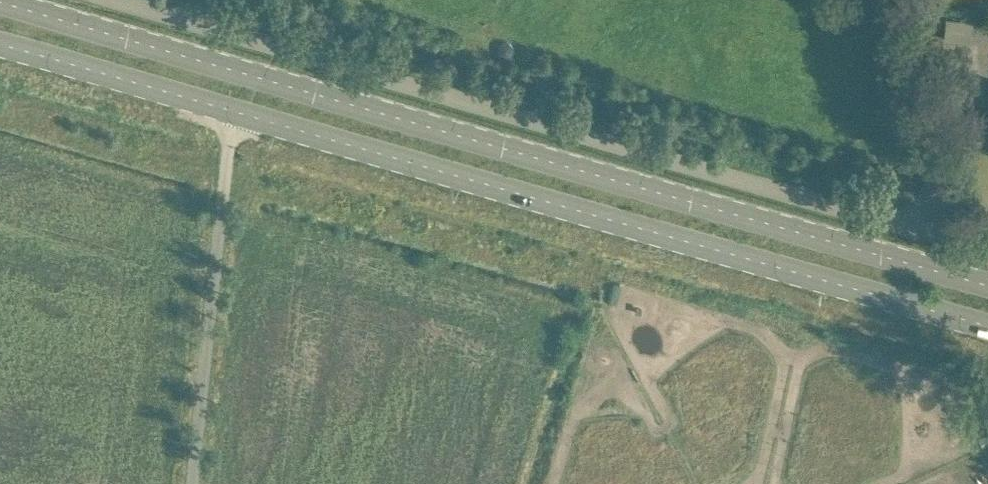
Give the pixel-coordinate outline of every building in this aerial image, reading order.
[(957,38),(958,18),(946,17),(945,38),(957,38)]
